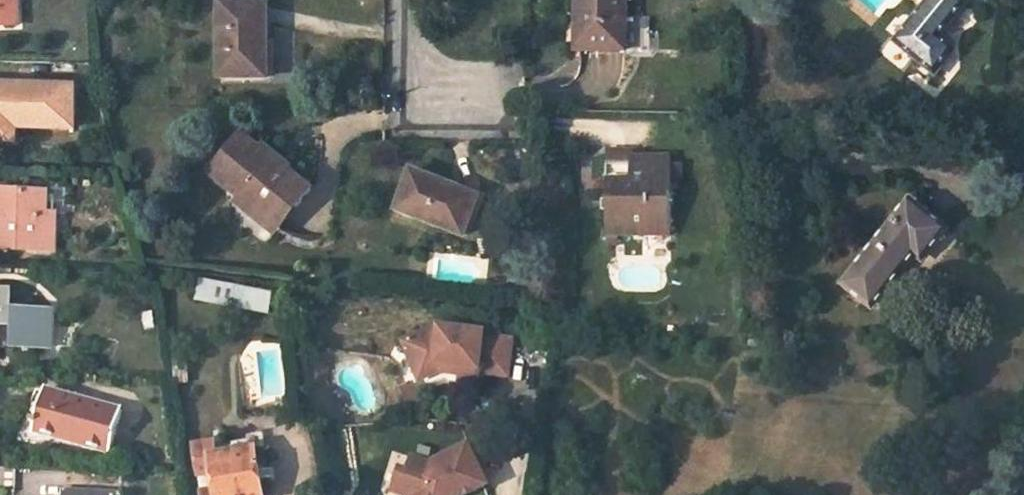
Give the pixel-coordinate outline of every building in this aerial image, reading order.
[(18,0),(0,0),(0,23),(18,22),(18,0)] [(269,2),(233,0),(220,0),(219,76),(267,76),(269,2)] [(626,0),(577,0),(577,14),(581,14),(581,49),(626,49),(626,0)] [(896,41),(935,73),(954,50),(937,37),(967,0),(929,0),(896,41)] [(76,86),(17,84),(0,84),(0,140),(16,141),(16,125),(75,126),(76,86)] [(263,148),(242,133),(211,172),(241,195),(242,193),(273,216),(287,200),(296,207),(312,187),(289,169),(292,166),(265,145),(263,148)] [(647,156),(631,155),(630,150),(607,149),(607,161),(647,162),(647,156)] [(673,222),(672,157),(647,156),(647,162),(607,161),(609,233),(686,233),(686,222),(673,222)] [(444,181),(413,170),(397,208),(466,234),(479,198),(443,184),(444,181)] [(48,192),(0,189),(0,246),(57,248),(58,214),(48,214),(48,192)] [(235,201),(276,233),(283,224),(273,216),(242,193),(241,195),(235,201)] [(283,224),(296,207),(287,200),(273,216),(283,224)] [(945,230),(910,202),(843,283),(871,307),(915,253),(922,259),(945,230)] [(272,295),(200,283),(198,296),(270,311),(272,295)] [(56,310),(11,307),(12,290),(0,290),(0,322),(15,323),(15,344),(54,346),(56,310)] [(509,374),(513,337),(485,334),(485,330),(441,325),(404,339),(415,365),(434,358),(435,362),(458,365),(457,372),(480,375),(480,371),(509,374)] [(440,370),(457,372),(458,365),(435,362),(434,358),(415,365),(420,378),(440,370)] [(188,379),(186,359),(176,360),(178,380),(188,379)] [(124,408),(47,388),(35,429),(112,450),(124,408)] [(247,437),(215,443),(216,454),(257,447),(257,450),(266,448),(267,447),(265,432),(263,431),(249,434),(246,436),(247,437)] [(257,450),(257,447),(216,454),(215,443),(214,441),(193,445),(199,477),(200,477),(203,494),(265,494),(257,450)] [(469,443),(435,462),(434,464),(414,457),(410,470),(402,467),(394,490),(408,494),(466,494),(491,481),(469,443)]
